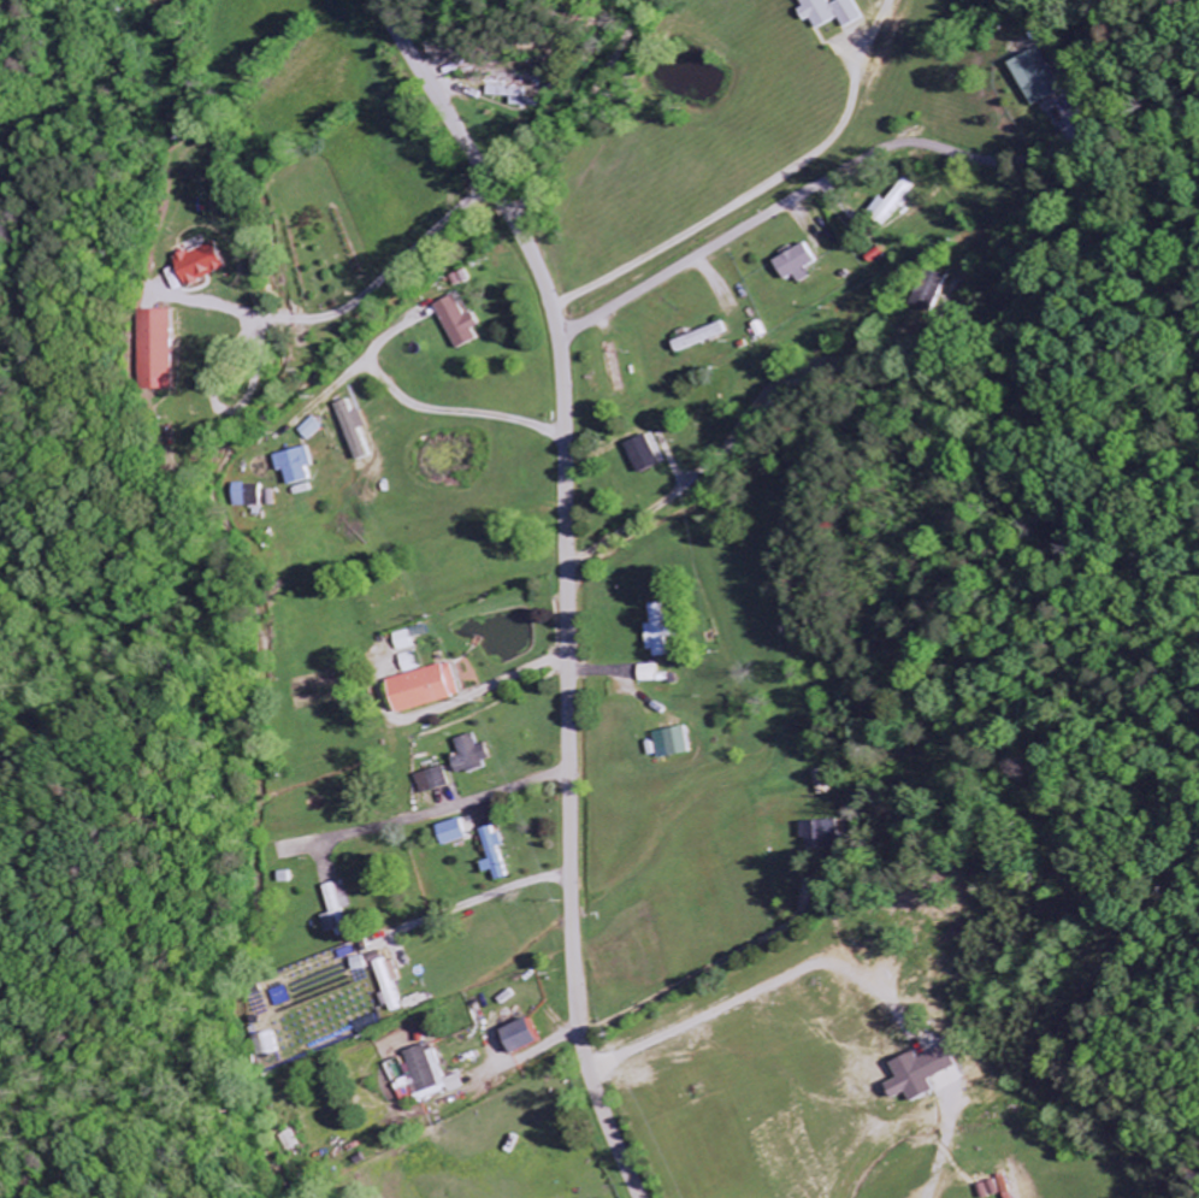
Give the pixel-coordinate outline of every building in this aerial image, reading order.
[(850,0),(840,0),(832,4),(830,0),(797,0),(802,9),(797,11),(803,24),(810,20),(815,30),(837,20),(841,29),(860,20),(850,0)] [(1014,63),(1035,108),(1068,93),(1048,48),(1014,63)] [(519,107),(545,108),(546,100),(532,100),(532,89),(491,87),(491,97),(519,99),(519,107)] [(915,186),(905,179),(887,203),(881,198),(867,216),(884,228),(915,186)] [(189,288),(233,272),(222,242),(178,258),(189,288)] [(772,262),(784,282),(794,276),(799,285),(810,278),(805,271),(817,263),(805,243),(772,262)] [(947,275),(929,270),(918,310),(936,315),(947,275)] [(471,317),(461,297),(442,306),(463,351),(484,341),(479,331),(486,328),(479,313),(471,317)] [(733,335),(729,324),(678,343),(682,353),(733,335)] [(302,430),(310,441),(327,430),(319,418),(302,430)] [(667,467),(656,435),(634,443),(645,475),(667,467)] [(280,456),(288,489),(316,482),(312,468),(317,467),(312,448),(280,456)] [(676,617),(666,618),(665,604),(650,605),(651,625),(649,625),(651,659),(670,658),(669,638),(677,637),(676,617)] [(402,652),(418,649),(416,640),(434,636),(432,627),(398,634),(402,652)] [(404,657),(409,674),(425,669),(419,652),(404,657)] [(395,681),(405,715),(466,698),(457,663),(395,681)] [(642,667),(642,683),(659,682),(658,666),(642,667)] [(658,734),(664,760),(695,754),(690,728),(658,734)] [(488,746),(481,747),(479,736),(460,740),(464,757),(459,758),(462,776),(493,769),(488,746)] [(418,776),(423,796),(453,787),(447,768),(418,776)] [(809,823),(810,853),(843,852),(842,822),(809,823)] [(484,831),(501,882),(512,878),(502,849),(506,848),(498,826),(484,831)] [(377,965),(391,1015),(405,1011),(397,984),(403,982),(396,959),(377,965)] [(505,1033),(516,1058),(548,1043),(537,1019),(505,1033)] [(922,1059),(920,1053),(899,1063),(907,1080),(895,1085),(902,1100),(916,1094),(920,1103),(940,1093),(933,1080),(959,1068),(949,1046),(922,1059)]
